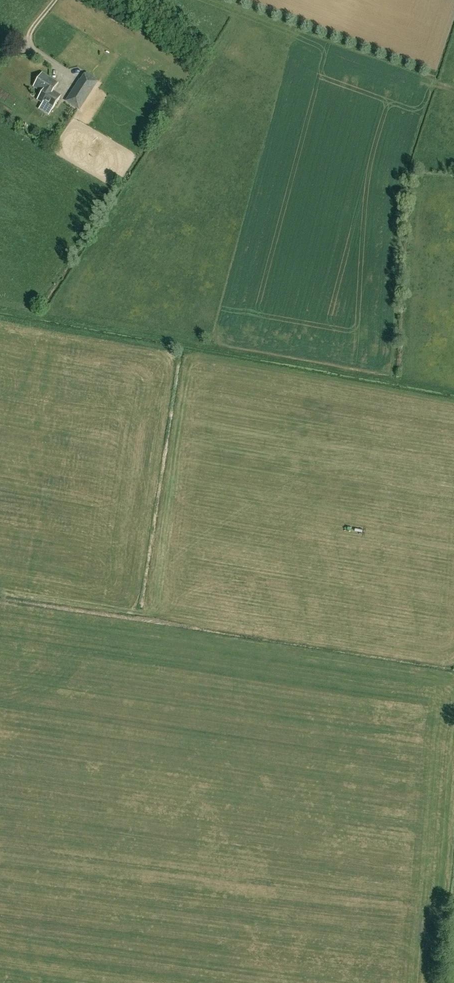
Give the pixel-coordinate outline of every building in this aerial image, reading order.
[(33,86),(42,92),(37,100),(53,109),(60,97),(56,94),(57,93),(53,91),(58,83),(42,72),(33,86)] [(81,79),(68,100),(79,107),(92,86),(81,79)]
